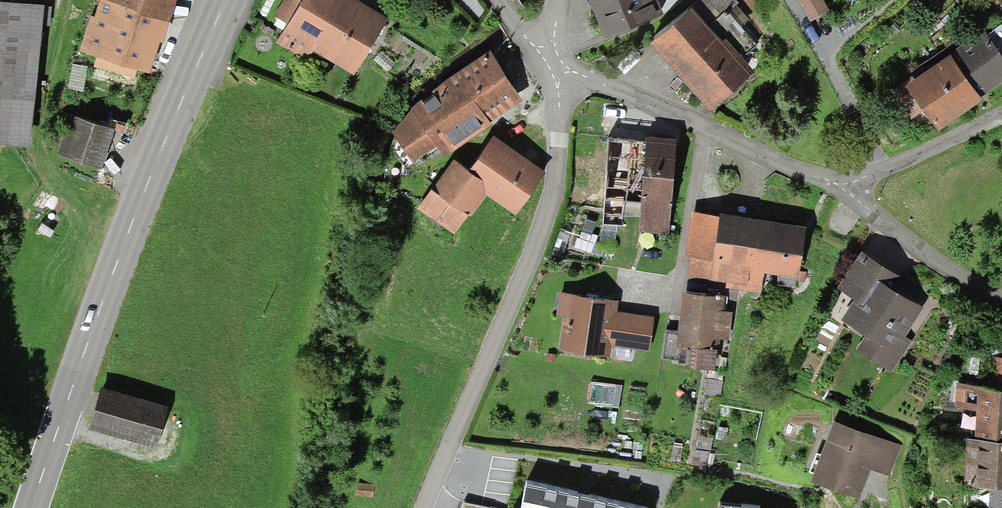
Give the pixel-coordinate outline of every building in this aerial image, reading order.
[(28,138),(43,0),(0,0),(0,135),(28,138)] [(127,0),(99,0),(95,11),(91,10),(80,44),(98,49),(138,61),(150,65),(158,38),(159,33),(163,34),(170,13),(127,0)] [(170,13),(174,0),(127,0),(170,13)] [(274,18),(288,26),(277,45),(307,63),(313,54),(354,78),(388,22),(353,0),(285,0),(274,18)] [(606,42),(663,18),(656,0),(588,0),(606,42)] [(691,13),(651,47),(670,69),(710,115),(755,75),(726,42),(721,47),(706,30),(737,4),(733,0),(701,0),(689,11),(691,13)] [(822,0),(798,0),(811,24),(830,13),(822,0)] [(987,37),(1001,58),(1001,26),(987,37)] [(983,32),(949,56),(950,58),(917,81),(913,76),(891,92),(912,120),(921,114),(937,136),(983,103),(980,100),(1001,84),(1001,58),(987,37),(983,32)] [(489,118),(523,94),(490,42),(457,65),(411,99),(413,102),(393,123),(413,153),(437,137),(444,149),(489,118)] [(138,61),(98,49),(94,62),(134,74),(138,61)] [(69,107),(57,147),(101,161),(114,121),(69,107)] [(649,122),(609,119),(599,226),(621,228),(623,203),(641,204),(639,227),(668,230),(677,130),(656,128),(649,128),(649,122)] [(545,164),(494,128),(469,158),(482,170),(486,188),(515,209),(545,164)] [(469,158),(454,152),(434,182),(432,180),(417,204),(454,231),(468,208),(472,210),(486,188),(482,170),(469,158)] [(709,276),(719,207),(693,204),(686,252),(689,252),(686,273),(709,276)] [(761,211),(720,204),(719,207),(709,276),(727,279),(726,285),(761,291),(765,265),(798,270),(807,218),(761,211)] [(878,271),(887,276),(895,265),(862,244),(837,283),(854,293),(861,298),(878,271)] [(887,276),(878,271),(861,298),(854,293),(841,313),(867,329),(856,346),(892,370),(913,338),(905,333),(925,301),(887,276)] [(618,295),(560,287),(557,310),(563,311),(558,345),(610,352),(611,342),(650,347),(655,313),(617,307),(618,295)] [(724,292),(683,287),(677,339),(692,341),(690,360),(715,363),(718,343),(720,343),(721,333),(729,334),(731,317),(732,307),(723,306),(724,292)] [(992,379),(1001,379),(1001,351),(993,351),(992,379)] [(975,432),(1001,433),(1001,379),(992,379),(956,377),(955,401),(976,403),(975,432)] [(99,387),(88,423),(156,444),(167,407),(99,387)] [(901,447),(835,423),(813,480),(857,498),(866,479),(869,471),(888,478),(901,447)] [(967,432),(965,482),(990,483),(1001,483),(1001,433),(975,432),(967,432)] [(527,473),(519,507),(647,507),(648,501),(587,487),(527,473)] [(358,481),(355,493),(372,497),(375,486),(358,481)] [(990,483),(989,507),(1001,507),(1001,483),(990,483)]
